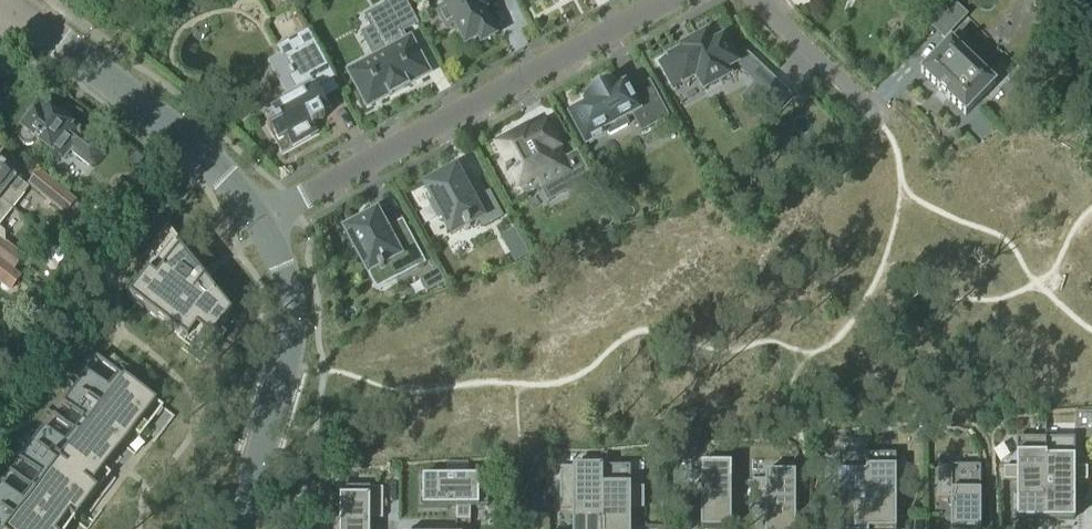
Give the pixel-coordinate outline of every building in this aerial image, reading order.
[(364,100),(376,94),(380,100),(389,95),(390,97),(407,88),(404,83),(417,76),(419,79),(428,74),(410,41),(406,42),(401,32),(417,24),(417,25),(418,25),(405,0),(383,0),(386,6),(365,18),(385,55),(350,74),(364,100)] [(482,45),(495,38),(475,0),(440,0),(445,10),(438,14),(448,31),(455,27),(465,46),(478,39),(482,45)] [(967,17),(953,3),(931,27),(945,40),(967,17)] [(683,54),(661,66),(674,90),(697,78),(702,88),(704,92),(720,83),(738,74),(737,73),(740,71),(760,90),(771,78),(748,56),(735,63),(723,41),(721,43),(715,32),(693,44),(681,50),(683,54)] [(269,116),(280,138),(286,148),(291,146),(317,131),(322,129),(320,124),(332,117),(325,104),(317,89),(319,89),(334,80),(328,68),(309,33),(301,37),(298,39),(299,41),(302,47),(294,52),(289,43),(279,49),(278,50),(289,71),(292,76),(289,78),(287,79),(292,88),(295,93),(283,99),(284,101),(287,106),(269,116)] [(976,52),(959,36),(951,44),(951,43),(921,74),(966,117),(995,86),(969,60),(976,52)] [(660,104),(650,85),(630,96),(625,87),(603,99),(600,94),(587,102),(589,106),(572,116),(588,144),(608,133),(611,138),(629,128),(626,123),(634,119),(643,135),(669,121),(660,104)] [(810,101),(799,90),(790,99),(802,110),(810,101)] [(21,137),(21,138),(21,140),(21,141),(22,142),(22,143),(23,144),(24,145),(25,145),(27,146),(28,146),(29,146),(30,146),(32,146),(33,145),(34,144),(35,143),(37,141),(64,162),(71,153),(98,174),(102,169),(105,172),(114,161),(84,138),(85,137),(41,103),(31,115),(35,117),(22,134),(21,135),(21,136),(21,137)] [(505,162),(500,165),(513,188),(518,185),(520,189),(536,180),(542,190),(569,175),(577,188),(591,180),(577,154),(563,161),(546,129),(522,142),(519,138),(498,149),(505,162)] [(14,210),(26,196),(23,194),(28,187),(10,173),(14,169),(0,158),(0,159),(0,199),(14,210)] [(428,204),(437,221),(442,218),(451,236),(463,229),(464,231),(469,228),(468,227),(479,221),(483,228),(489,225),(501,219),(499,215),(489,195),(477,201),(464,178),(460,180),(456,172),(426,188),(433,201),(428,204)] [(44,177),(33,191),(66,216),(77,202),(44,177)] [(14,210),(0,199),(0,229),(14,210)] [(365,227),(348,236),(369,275),(378,269),(387,285),(424,265),(409,237),(397,243),(394,237),(390,239),(377,215),(362,223),(365,227)] [(14,273),(25,259),(0,239),(0,262),(14,273)] [(515,263),(528,255),(522,245),(509,252),(515,263)] [(149,274),(130,299),(188,344),(202,326),(217,338),(233,316),(180,251),(158,281),(149,274)] [(11,292),(18,283),(28,290),(31,286),(21,278),(14,273),(0,262),(0,284),(11,292)] [(88,375),(76,390),(141,439),(149,429),(143,424),(157,406),(119,377),(108,391),(88,375)] [(76,390),(65,405),(85,421),(76,433),(114,462),(134,435),(140,440),(141,439),(76,390)] [(46,430),(34,446),(92,490),(114,462),(76,433),(66,446),(46,430)] [(1046,522),(1046,439),(1016,439),(1016,468),(1004,468),(1004,482),(1016,482),(1016,522),(1046,522)] [(1088,482),(1088,468),(1075,468),(1075,439),(1046,439),(1046,522),(1075,522),(1075,482),(1088,482)] [(34,446),(22,461),(43,477),(33,489),(77,523),(84,515),(77,510),(92,490),(34,446)] [(838,528),(867,528),(867,456),(838,456),(838,528)] [(896,484),(896,456),(867,456),(867,528),(896,528),(896,496),(896,484)] [(701,466),(701,528),(731,528),(731,466),(701,466)] [(560,468),(560,510),(572,510),(572,528),(602,528),(602,468),(560,468)] [(631,468),(602,468),(602,528),(631,528),(631,510),(644,510),(644,489),(631,489),(631,468)] [(938,500),(951,500),(951,528),(981,528),(981,468),(938,468),(938,500)] [(753,481),(753,506),(765,506),(765,528),(796,528),(796,474),(766,474),(766,481),(753,481)] [(488,510),(488,480),(423,480),(423,509),(456,509),(456,522),(471,522),(471,509),(488,510)] [(0,490),(0,508),(27,528),(63,528),(70,519),(77,524),(77,523),(33,489),(23,502),(3,486),(0,490)] [(383,489),(340,489),(340,528),(370,528),(370,521),(383,521),(383,489)] [(0,508),(0,528),(27,528),(0,508)] [(532,528),(550,528),(550,518),(532,518),(532,528)]
